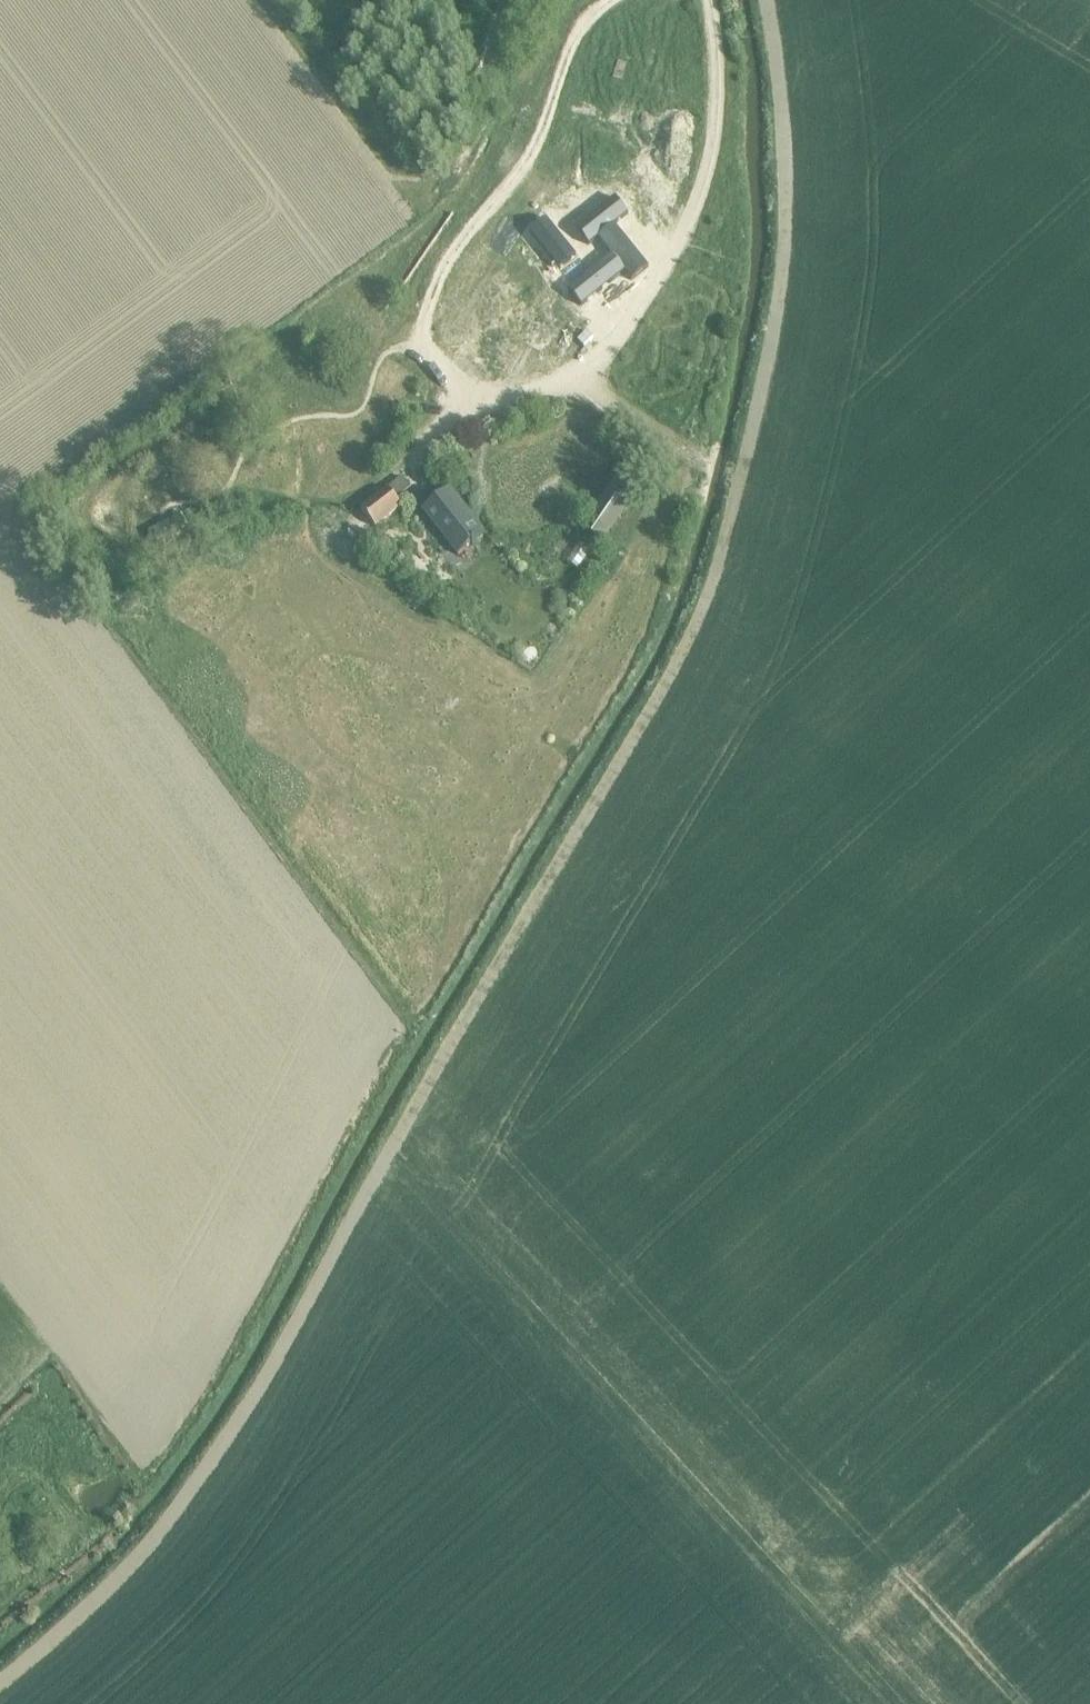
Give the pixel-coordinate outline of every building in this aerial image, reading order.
[(643,254),(559,196),(522,256),(604,310),(643,254)] [(602,544),(651,471),(630,457),(581,530),(602,544)] [(374,528),(401,507),(387,490),(360,510),(374,528)] [(457,556),(484,535),(449,491),(422,512),(457,556)]
